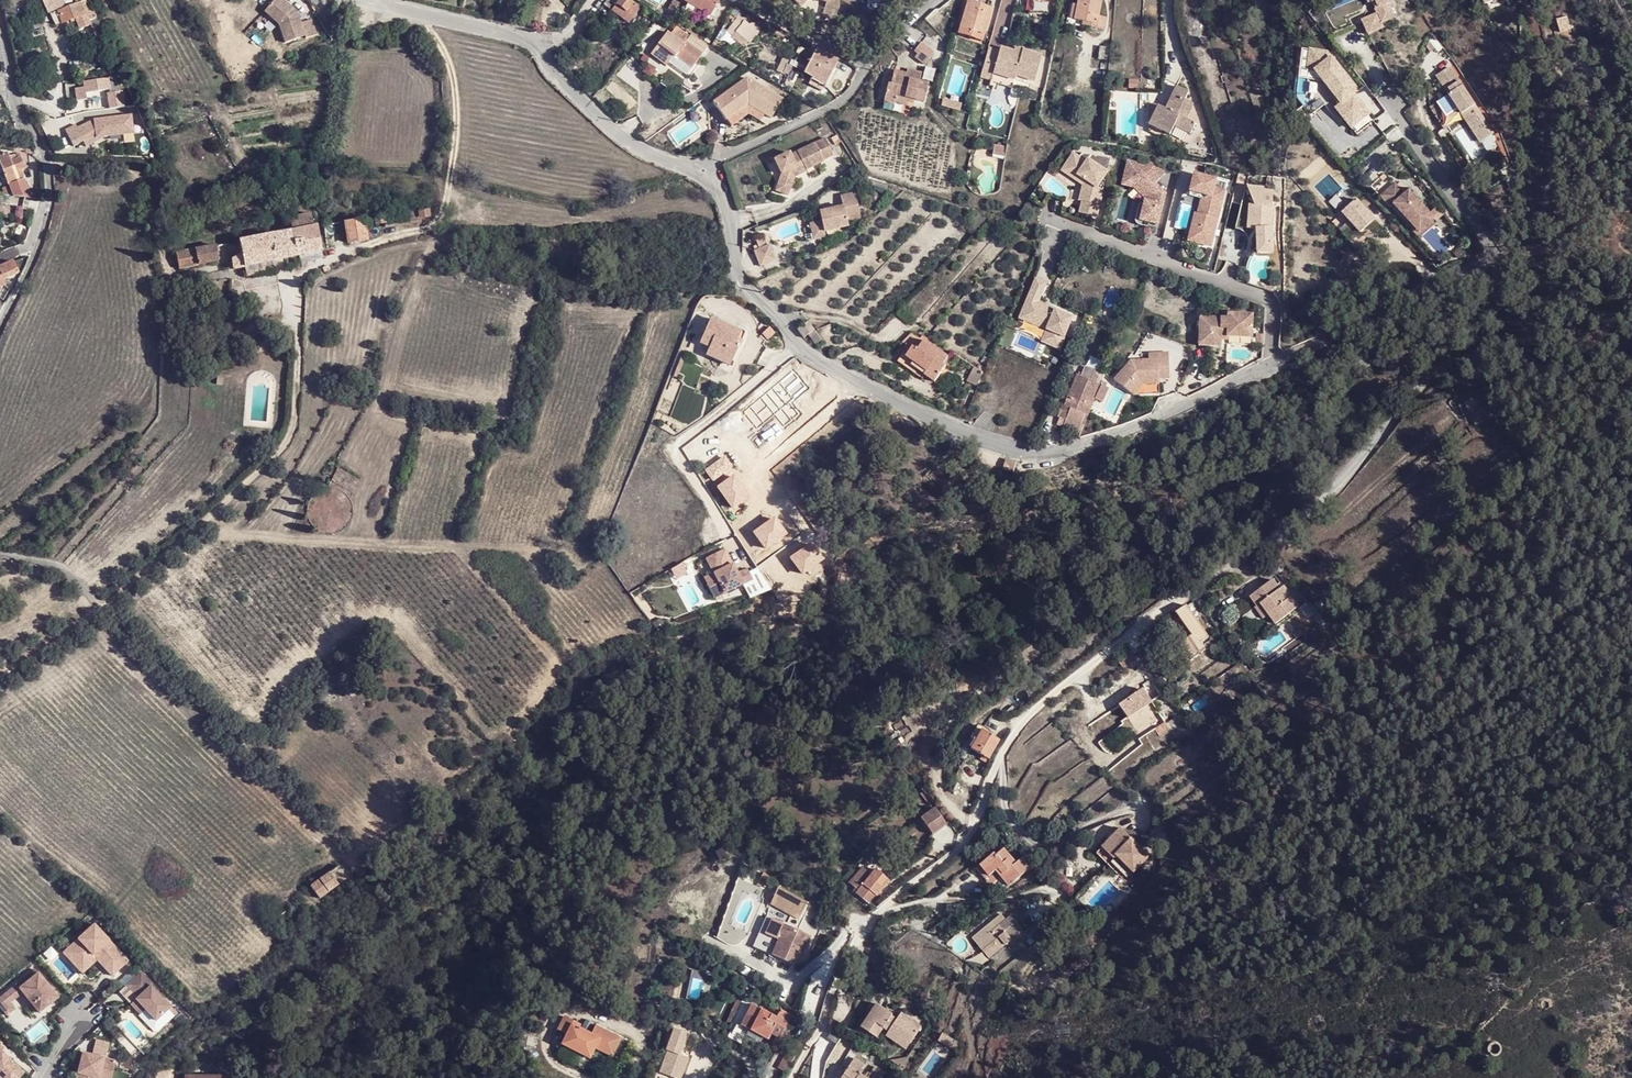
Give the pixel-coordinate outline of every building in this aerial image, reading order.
[(50,13),(66,7),(63,0),(54,0),(51,1),(50,0),(43,0),(49,13),(50,13)] [(91,23),(91,20),(97,18),(89,0),(84,0),(66,7),(50,13),(55,23),(62,20),(63,22),(76,17),(80,27),(91,23)] [(267,14),(282,28),(289,45),(309,38),(302,20),(299,21),(296,13),(281,0),(278,0),(267,14)] [(603,4),(627,22),(639,7),(630,0),(606,0),(603,4)] [(677,0),(672,0),(667,9),(675,14),(681,2),(677,0)] [(688,4),(709,16),(718,0),(682,0),(688,4)] [(827,3),(826,6),(837,10),(840,0),(818,0),(827,3)] [(1028,13),(1049,14),(1049,0),(1028,0),(1028,13)] [(1076,4),(1072,19),(1082,20),(1087,22),(1086,26),(1103,30),(1106,17),(1098,15),(1101,0),(1077,0),(1076,4)] [(1371,3),(1368,4),(1373,15),(1358,22),(1364,35),(1379,28),(1377,24),(1390,17),(1383,3),(1381,0),(1369,0),(1371,3)] [(967,1),(959,29),(980,35),(982,27),(985,28),(991,8),(967,1)] [(707,20),(709,16),(688,4),(686,8),(707,20)] [(43,26),(41,18),(29,22),(32,29),(43,26)] [(91,23),(93,27),(100,24),(97,18),(91,20),(91,23)] [(744,21),(732,38),(738,41),(750,24),(744,21)] [(100,24),(93,27),(98,39),(105,36),(100,24)] [(688,38),(672,27),(668,34),(664,32),(649,53),(664,64),(669,55),(673,58),(675,56),(692,67),(702,54),(685,42),(688,38)] [(982,41),(985,28),(982,27),(980,35),(959,29),(957,34),(982,41)] [(917,41),(911,49),(914,52),(911,55),(921,63),(930,52),(917,41)] [(997,49),(988,46),(980,74),(988,77),(993,62),(1000,65),(997,74),(1010,79),(1012,75),(1032,81),(1041,55),(1020,48),(1019,52),(1012,50),(998,45),(997,49)] [(1327,49),(1308,48),(1306,72),(1313,72),(1340,106),(1334,109),(1351,132),(1371,114),(1356,96),(1360,93),(1327,49)] [(803,72),(811,76),(824,84),(837,60),(815,49),(803,72)] [(794,61),(792,66),(803,72),(806,67),(794,61)] [(1000,65),(993,62),(988,77),(987,80),(1008,88),(1010,79),(997,74),(1000,65)] [(1446,65),(1433,74),(1446,92),(1436,100),(1446,112),(1454,106),(1473,133),(1476,130),(1482,139),(1492,132),(1446,65)] [(884,81),(879,99),(890,102),(891,100),(892,98),(905,101),(911,102),(912,99),(921,101),(925,83),(916,81),(918,71),(904,68),(903,72),(902,78),(896,78),(897,74),(889,72),(886,82),(884,81)] [(890,69),(889,72),(897,74),(896,78),(902,78),(903,72),(890,69)] [(822,87),(824,84),(811,76),(809,81),(822,87)] [(109,78),(86,82),(87,92),(110,88),(109,78)] [(712,103),(724,119),(747,103),(763,113),(770,118),(781,99),(747,78),(712,103)] [(1165,109),(1158,105),(1147,125),(1169,135),(1174,126),(1189,134),(1195,123),(1185,118),(1192,103),(1184,99),(1188,92),(1176,86),(1165,109)] [(963,99),(945,93),(942,100),(961,106),(963,99)] [(1446,112),(1436,100),(1427,106),(1437,119),(1446,112)] [(758,120),(763,113),(747,103),(724,119),(729,126),(747,113),(758,120)] [(1148,105),(1147,125),(1158,105),(1154,103),(1148,105)] [(1417,107),(1405,116),(1411,124),(1423,115),(1417,107)] [(132,115),(67,125),(70,145),(135,135),(132,115)] [(1476,130),(1473,133),(1479,142),(1482,139),(1476,130)] [(781,174),(779,183),(791,187),(795,178),(808,171),(807,170),(825,161),(824,160),(834,155),(826,138),(792,155),(790,153),(776,161),(781,174)] [(13,191),(15,196),(30,197),(26,186),(23,178),(24,178),(21,170),(23,169),(20,158),(15,159),(13,154),(9,156),(7,152),(0,155),(0,165),(8,185),(11,184),(13,191)] [(1081,214),(1098,218),(1106,181),(1104,180),(1108,173),(1107,172),(1110,168),(1112,157),(1084,153),(1082,158),(1075,154),(1069,164),(1082,173),(1079,176),(1086,180),(1084,189),(1083,195),(1088,196),(1087,202),(1084,202),(1081,214)] [(1143,164),(1126,160),(1120,187),(1131,189),(1144,198),(1143,202),(1140,201),(1135,221),(1136,224),(1137,226),(1147,228),(1148,225),(1159,228),(1167,194),(1157,184),(1166,172),(1156,163),(1144,161),(1143,164)] [(1082,173),(1069,164),(1062,174),(1084,189),(1086,180),(1079,176),(1082,173)] [(1218,180),(1193,174),(1189,196),(1200,198),(1197,215),(1193,214),(1186,243),(1212,250),(1226,190),(1216,188),(1218,180)] [(788,195),(791,187),(779,183),(776,191),(788,195)] [(1393,184),(1379,197),(1389,208),(1392,205),(1412,228),(1428,215),(1407,191),(1403,195),(1393,184)] [(858,211),(853,187),(840,190),(842,200),(818,206),(819,216),(808,219),(812,235),(824,232),(822,226),(846,220),(846,215),(858,211)] [(1273,188),(1247,187),(1253,206),(1248,206),(1246,231),(1255,231),(1256,257),(1274,256),(1273,228),(1271,228),(1273,188)] [(1356,202),(1333,225),(1360,252),(1370,242),(1362,234),(1376,221),(1356,202)] [(290,230),(240,240),(243,256),(231,258),(233,268),(245,265),(273,259),(322,250),(317,225),(312,226),(309,214),(288,218),(290,230)] [(363,218),(345,221),(348,243),(366,240),(363,218)] [(345,221),(323,224),(326,246),(348,243),(345,221)] [(764,242),(760,232),(753,235),(757,246),(752,249),(758,263),(773,257),(767,241),(764,242)] [(216,245),(177,253),(180,269),(217,261),(219,258),(216,245)] [(1463,247),(1456,252),(1459,257),(1466,251),(1463,247)] [(273,259),(245,265),(247,275),(275,269),(273,259)] [(13,262),(0,268),(0,288),(4,287),(5,286),(2,280),(18,274),(13,262)] [(1047,284),(1035,279),(1018,320),(1044,331),(1040,342),(1060,351),(1073,317),(1040,303),(1047,284)] [(1226,317),(1197,316),(1196,346),(1207,346),(1207,341),(1220,341),(1220,339),(1220,330),(1225,330),(1225,337),(1250,337),(1251,313),(1226,312),(1226,317)] [(699,342),(708,347),(733,358),(738,345),(734,344),(737,338),(740,332),(709,318),(699,342)] [(797,330),(803,338),(805,335),(813,329),(806,321),(797,330)] [(773,334),(768,328),(762,334),(767,340),(773,334)] [(913,347),(907,357),(927,371),(924,374),(934,382),(946,366),(943,363),(948,357),(924,339),(916,350),(913,347)] [(729,366),(733,358),(708,347),(705,354),(729,366)] [(1148,359),(1129,360),(1114,379),(1133,394),(1141,384),(1159,382),(1159,378),(1170,377),(1168,355),(1157,356),(1157,352),(1147,352),(1148,359)] [(921,378),(924,374),(927,371),(907,357),(903,353),(898,360),(921,378)] [(978,381),(983,368),(974,365),(969,377),(978,381)] [(1080,373),(1079,376),(1089,379),(1093,370),(1083,366),(1080,373)] [(1057,425),(1080,434),(1095,398),(1101,384),(1089,379),(1079,376),(1080,373),(1077,372),(1057,425)] [(1141,384),(1133,394),(1160,392),(1159,382),(1141,384)] [(1101,384),(1095,398),(1103,401),(1109,387),(1101,384)] [(1483,412),(1488,420),(1492,418),(1487,410),(1483,412)] [(1002,469),(1013,473),(1016,462),(1005,459),(1002,469)] [(724,549),(712,555),(719,569),(712,573),(715,578),(705,584),(712,598),(752,579),(747,568),(736,574),(724,549)] [(813,557),(810,553),(805,557),(808,561),(813,557)] [(712,555),(705,558),(712,573),(719,569),(712,555)] [(712,573),(702,578),(705,584),(715,578),(712,573)] [(1273,578),(1250,596),(1257,605),(1260,602),(1268,612),(1276,621),(1298,604),(1283,584),(1279,587),(1274,591),(1271,587),(1276,583),(1273,578)] [(743,584),(734,589),(739,597),(748,591),(743,584)] [(1262,617),(1268,612),(1260,602),(1257,605),(1253,607),(1262,617)] [(1189,655),(1193,660),(1206,650),(1201,643),(1208,637),(1186,607),(1176,614),(1192,635),(1176,646),(1184,658),(1189,655)] [(360,636),(345,652),(355,661),(364,652),(358,645),(364,638),(360,636)] [(366,636),(364,638),(358,645),(364,652),(373,643),(366,636)] [(1128,663),(1131,668),(1138,663),(1129,651),(1116,661),(1122,668),(1128,663)] [(1117,705),(1128,722),(1153,705),(1142,689),(1117,705)] [(1149,710),(1134,721),(1138,727),(1132,731),(1140,741),(1146,737),(1150,743),(1170,729),(1166,723),(1177,716),(1170,705),(1154,717),(1149,710)] [(963,746),(969,750),(987,759),(998,740),(981,730),(974,727),(963,746)] [(1150,743),(1155,750),(1176,737),(1170,729),(1150,743)] [(947,824),(938,813),(927,821),(936,832),(947,824)] [(1133,849),(1130,845),(1115,824),(1093,840),(1102,852),(1096,857),(1100,863),(1107,859),(1110,856),(1120,870),(1122,868),(1119,861),(1133,849)] [(1141,837),(1115,824),(1130,845),(1141,837)] [(1086,845),(1096,857),(1102,852),(1093,840),(1086,845)] [(1002,873),(999,875),(1007,885),(1032,866),(1023,856),(1014,863),(1003,849),(996,855),(994,854),(979,865),(987,875),(994,869),(996,867),(1002,873)] [(1138,856),(1133,849),(1119,861),(1122,868),(1138,856)] [(1117,872),(1120,870),(1110,856),(1107,859),(1117,872)] [(877,870),(867,862),(848,883),(855,888),(858,883),(855,881),(864,870),(871,876),(877,870)] [(336,885),(344,881),(336,868),(328,872),(336,885)] [(855,894),(867,904),(889,880),(877,870),(871,876),(864,870),(855,881),(858,883),(855,888),(857,890),(855,894)] [(306,886),(316,901),(336,888),(327,873),(306,886)] [(784,890),(778,886),(774,895),(775,896),(772,903),(792,914),(800,899),(785,888),(784,890)] [(990,958),(1024,929),(1012,915),(1005,921),(1001,917),(997,920),(996,919),(973,938),(990,958)] [(95,923),(64,952),(77,966),(92,952),(98,959),(114,976),(130,961),(95,923)] [(804,932),(787,924),(774,951),(791,959),(804,932)] [(771,954),(776,941),(761,935),(756,948),(771,954)] [(92,952),(77,966),(84,973),(98,959),(92,952)] [(36,968),(16,984),(23,991),(40,1012),(59,996),(36,968)] [(142,972),(128,985),(140,997),(144,1001),(141,1004),(146,1010),(157,1021),(173,1006),(153,986),(154,985),(142,972)] [(16,984),(4,994),(11,1002),(23,991),(16,984)] [(0,998),(0,1005),(7,1014),(15,1007),(11,1002),(4,994),(0,998)] [(745,998),(738,995),(725,1021),(731,1024),(745,998)] [(144,1001),(140,997),(132,1004),(141,1015),(146,1010),(141,1004),(144,1001)] [(877,1006),(874,1003),(868,1014),(871,1016),(877,1006)] [(766,1033),(776,1040),(782,1029),(771,1022),(771,1023),(767,1020),(770,1015),(752,1004),(747,1013),(756,1019),(753,1024),(754,1025),(766,1032),(766,1033)] [(890,1014),(877,1006),(871,1016),(868,1014),(857,1028),(873,1039),(880,1028),(881,1026),(887,1030),(885,1032),(884,1034),(892,1040),(899,1039),(907,1044),(918,1028),(898,1014),(895,1020),(889,1017),(890,1014)] [(756,1019),(747,1013),(740,1026),(750,1032),(754,1025),(753,1024),(756,1019)] [(777,1020),(770,1015),(767,1020),(771,1023),(771,1022),(782,1029),(776,1040),(779,1042),(792,1019),(781,1013),(777,1020)] [(569,1029),(576,1032),(578,1028),(561,1022),(552,1046),(562,1050),(569,1029)] [(763,1031),(754,1025),(750,1032),(760,1037),(763,1031)] [(593,1027),(590,1037),(598,1040),(601,1030),(593,1027)] [(666,1051),(680,1056),(687,1034),(668,1028),(665,1037),(671,1039),(666,1051)] [(838,1040),(842,1032),(834,1028),(831,1035),(838,1040)] [(576,1032),(569,1029),(562,1050),(591,1060),(595,1049),(613,1056),(620,1037),(601,1030),(598,1040),(590,1037),(576,1032)] [(892,1040),(884,1034),(882,1037),(902,1050),(907,1044),(899,1039),(892,1040)] [(836,1044),(838,1040),(831,1035),(828,1040),(836,1044)] [(960,1048),(941,1037),(937,1044),(956,1055),(960,1048)] [(96,1039),(93,1049),(107,1052),(109,1043),(96,1039)] [(1,1077),(19,1077),(24,1072),(6,1056),(0,1045),(0,1077),(1,1077)] [(83,1053),(76,1077),(92,1077),(93,1077),(96,1077),(100,1077),(101,1074),(113,1077),(117,1062),(83,1053)] [(793,1058),(785,1054),(776,1070),(784,1075),(793,1058)] [(843,1077),(884,1077),(887,1074),(876,1067),(872,1073),(868,1070),(866,1075),(863,1073),(866,1069),(864,1068),(867,1064),(857,1058),(843,1077)] [(904,1060),(890,1064),(898,1068),(904,1060)]
